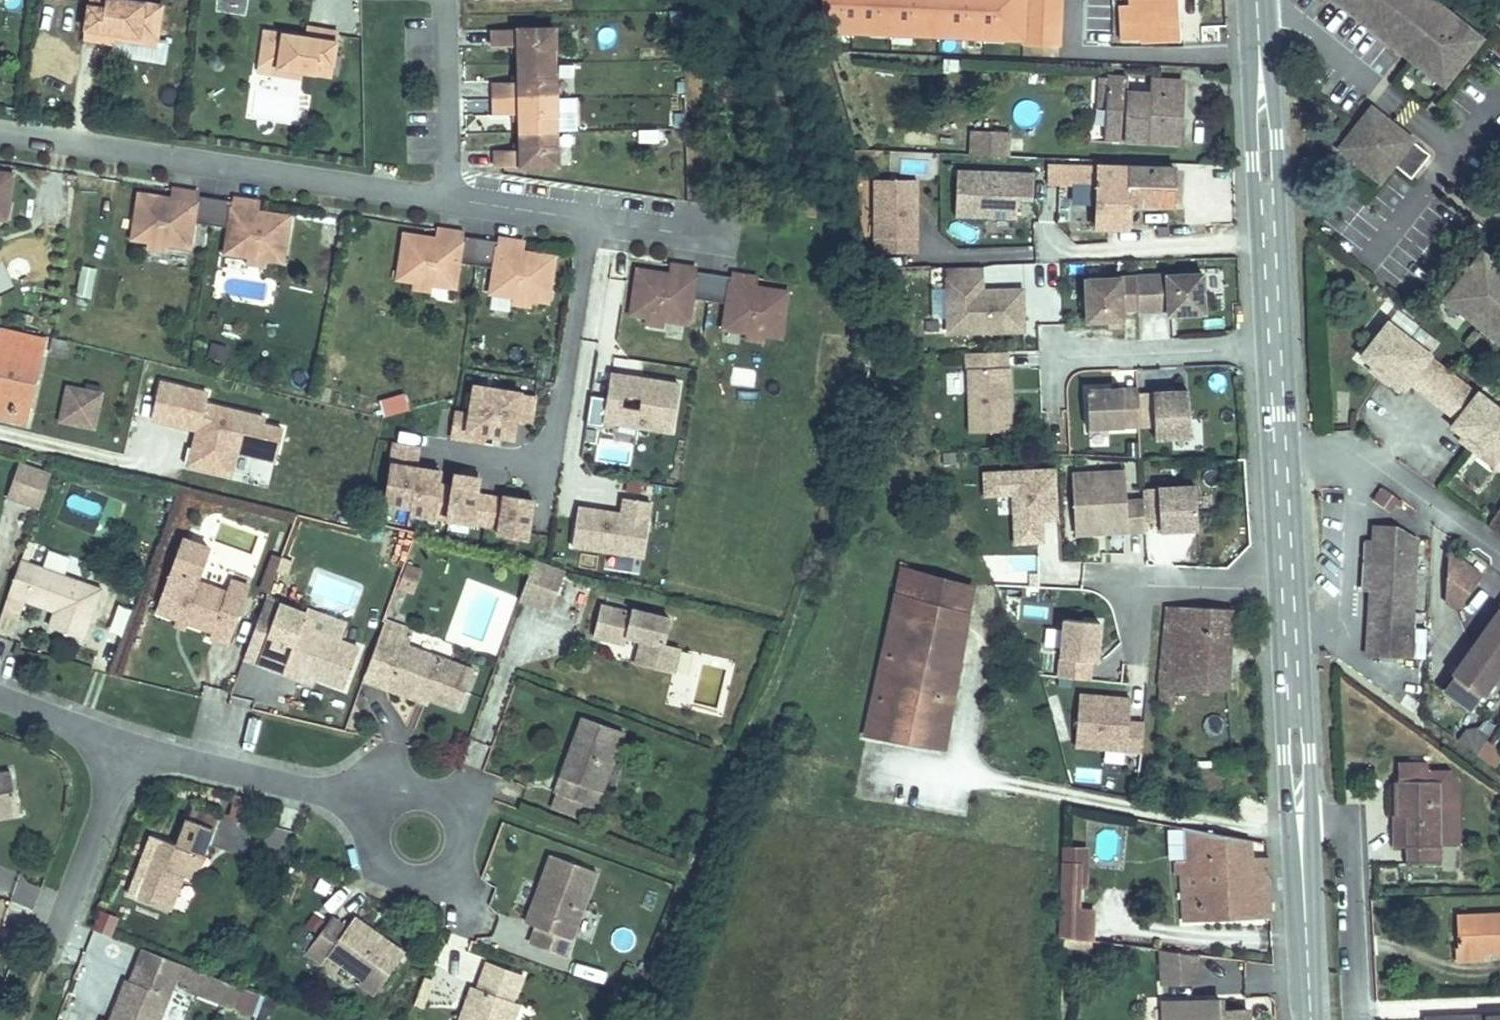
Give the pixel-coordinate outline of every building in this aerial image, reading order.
[(85,30),(102,33),(104,22),(141,27),(142,20),(160,23),(164,0),(90,0),(85,30)] [(808,13),(823,14),(822,36),(1060,46),(1062,0),(808,0),(808,13)] [(1137,45),(1172,46),(1174,0),(1125,0),(1124,14),(1139,15),(1137,45)] [(1431,0),(1344,0),(1414,57),(1410,61),(1428,75),(1431,72),(1443,82),(1446,84),(1459,68),(1454,64),(1461,56),(1465,60),(1479,44),(1476,41),(1464,32),(1466,29),(1431,0)] [(557,21),(495,23),(495,39),(521,38),(521,56),(558,54),(557,21)] [(305,31),(264,24),(260,51),(278,53),(277,61),(302,65),(330,69),(337,25),(320,23),(319,33),(305,31)] [(1481,34),(1470,25),(1466,29),(1464,32),(1476,41),(1481,34)] [(558,54),(521,56),(522,73),(496,74),(497,90),(497,106),(523,105),(523,123),(524,141),(498,142),(499,159),(561,157),(560,122),(559,88),(558,54)] [(1437,89),(1443,82),(1431,72),(1428,75),(1425,79),(1437,89)] [(1128,73),(1127,87),(1146,88),(1147,75),(1128,73)] [(1158,86),(1154,143),(1180,144),(1184,88),(1158,86)] [(251,93),(250,118),(293,121),(295,95),(251,93)] [(1373,110),(1341,149),(1381,181),(1397,161),(1415,176),(1431,156),(1373,110)] [(1008,130),(967,130),(968,158),(1009,158),(1008,130)] [(16,212),(23,167),(0,163),(0,210),(16,212)] [(1091,168),(1051,166),(1050,186),(1099,188),(1097,230),(1143,232),(1144,208),(1187,210),(1189,172),(1141,170),(1091,168)] [(1016,201),(1031,201),(1033,171),(954,168),(952,218),(1016,220),(1016,201)] [(180,181),(178,190),(203,193),(204,187),(204,184),(180,181)] [(221,190),(221,189),(204,187),(203,193),(178,190),(145,185),(138,231),(154,233),(157,233),(157,229),(171,231),(170,235),(173,236),(196,239),(200,214),(217,217),(221,190)] [(238,199),(262,203),(264,193),(239,189),(238,193),(238,199)] [(238,193),(221,190),(217,217),(234,219),(231,244),(254,248),(256,248),(257,243),(270,245),(270,250),(272,250),(288,253),(295,207),(262,203),(238,199),(238,193)] [(889,216),(887,250),(933,253),(934,226),(912,225),(912,217),(889,216)] [(441,219),(440,229),(464,233),(465,226),(466,223),(441,219)] [(479,256),(483,229),(465,226),(464,233),(440,229),(407,224),(399,270),(416,272),(418,272),(419,267),(432,270),(431,274),(434,275),(457,279),(461,253),(478,256),(479,256)] [(153,239),(171,242),(173,236),(170,235),(171,231),(157,229),(157,233),(154,233),(153,239)] [(483,229),(479,256),(495,258),(491,283),(514,287),(517,288),(518,283),(531,285),(530,290),(533,290),(549,293),(557,248),(524,242),(499,238),(500,232),(483,229)] [(525,233),(500,229),(500,232),(499,238),(524,242),(525,233)] [(253,254),(271,257),(272,250),(270,250),(270,245),(257,243),(256,248),(254,248),(253,254)] [(670,265),(694,268),(695,261),(670,258),(670,265)] [(1465,313),(1486,331),(1489,328),(1499,337),(1499,264),(1496,261),(1494,259),(1471,286),(1465,281),(1452,297),(1456,300),(1467,310),(1465,313)] [(709,291),(713,263),(695,261),(694,268),(670,265),(636,261),(631,307),(647,309),(649,309),(650,304),(663,306),(663,311),(665,311),(689,314),(692,288),(709,291)] [(730,265),(713,263),(709,291),(727,292),(724,317),(747,320),(750,320),(750,315),(764,317),(763,322),(766,322),(782,324),(787,278),(754,274),(729,271),(730,265)] [(73,295),(89,299),(96,268),(81,264),(73,295)] [(755,268),(730,265),(729,271),(754,274),(755,268)] [(415,279),(433,281),(434,275),(431,274),(432,270),(419,267),(418,272),(416,272),(415,279)] [(984,268),(949,269),(950,319),(972,319),(972,334),(1026,333),(1025,291),(984,292),(984,268)] [(1208,316),(1206,277),(1140,279),(1141,311),(1141,314),(1171,313),(1186,312),(1186,317),(1208,316)] [(1141,311),(1140,279),(1088,282),(1090,324),(1111,323),(1126,322),(1126,312),(1141,311)] [(517,288),(514,287),(513,294),(531,297),(533,290),(530,290),(531,285),(518,283),(517,288)] [(1456,300),(1450,307),(1461,317),(1465,313),(1467,310),(1456,300)] [(646,315),(665,318),(665,311),(663,311),(663,306),(650,304),(649,309),(647,309),(646,315)] [(1388,309),(1361,345),(1384,363),(1407,382),(1413,375),(1462,415),(1456,422),(1498,455),(1499,453),(1499,400),(1484,387),(1483,388),(1434,348),(1435,347),(1412,328),(1388,309)] [(33,405),(54,324),(12,314),(8,331),(0,329),(0,396),(33,405)] [(750,320),(747,320),(746,326),(765,328),(766,322),(763,322),(764,317),(750,315),(750,320)] [(950,319),(950,334),(972,334),(972,319),(950,319)] [(1483,335),(1499,348),(1499,347),(1499,337),(1489,328),(1486,331),(1483,335)] [(969,348),(971,427),(1014,426),(1013,362),(1010,362),(1009,346),(969,348)] [(601,425),(673,433),(679,380),(607,372),(601,425)] [(180,469),(230,479),(234,455),(275,463),(284,418),(206,403),(208,389),(156,379),(147,423),(188,431),(180,469)] [(61,385),(56,425),(96,430),(101,390),(61,385)] [(1127,430),(1126,390),(1091,391),(1092,431),(1112,431),(1127,430)] [(515,427),(519,398),(473,391),(469,419),(467,436),(486,439),(513,443),(515,427)] [(1193,440),(1192,394),(1157,395),(1158,441),(1193,440)] [(530,429),(534,400),(519,398),(515,427),(530,429)] [(467,436),(469,419),(454,417),(451,442),(485,447),(486,439),(467,436)] [(49,495),(61,460),(29,449),(17,484),(49,495)] [(416,474),(419,452),(394,449),(391,470),(416,474)] [(1062,518),(1060,469),(988,472),(989,494),(1016,493),(1019,542),(1046,541),(1045,519),(1062,518)] [(434,523),(439,488),(441,477),(416,474),(391,470),(384,515),(434,523)] [(1078,505),(1079,534),(1149,531),(1148,524),(1147,501),(1130,502),(1129,472),(1091,474),(1093,504),(1078,505)] [(1077,475),(1078,505),(1093,504),(1091,474),(1077,475)] [(473,528),(477,499),(479,483),(478,483),(460,480),(455,479),(453,490),(449,525),(473,528)] [(1201,530),(1199,487),(1147,489),(1147,501),(1148,524),(1163,523),(1164,532),(1201,530)] [(449,525),(453,490),(439,488),(434,523),(449,525)] [(1394,497),(1383,489),(1374,501),(1390,513),(1396,506),(1391,502),(1394,497)] [(572,506),(569,551),(645,557),(649,500),(619,498),(618,509),(572,506)] [(500,532),(504,503),(477,499),(473,528),(500,532)] [(528,543),(533,504),(505,500),(504,503),(500,532),(499,539),(528,543)] [(1375,540),(1373,561),(1371,589),(1366,657),(1410,659),(1418,565),(1420,539),(1397,526),(1376,524),(1375,540)] [(1363,539),(1362,561),(1360,589),(1371,589),(1373,561),(1375,540),(1363,539)] [(76,561),(32,544),(20,579),(13,600),(29,606),(37,585),(63,595),(57,611),(89,623),(107,572),(76,561)] [(274,584),(287,548),(278,545),(266,581),(274,584)] [(1037,556),(1017,556),(1018,583),(1037,582),(1037,556)] [(228,579),(172,558),(157,598),(179,606),(190,610),(213,619),(209,628),(230,635),(245,598),(224,590),(228,579)] [(561,566),(537,558),(522,597),(548,606),(561,566)] [(920,583),(983,594),(987,569),(957,565),(910,558),(906,581),(920,584),(920,583)] [(1459,558),(1434,597),(1456,611),(1482,572),(1459,558)] [(406,559),(397,583),(415,589),(423,565),(406,559)] [(920,584),(906,581),(886,718),(962,731),(973,650),(928,641),(932,615),(915,613),(920,584)] [(920,583),(920,584),(915,613),(932,615),(928,641),(973,650),(983,594),(920,583)] [(360,635),(282,607),(288,590),(274,585),(253,644),(292,660),(296,651),(323,661),(346,670),(360,635)] [(632,606),(602,599),(593,627),(615,633),(617,623),(626,626),(642,631),(639,644),(660,650),(664,634),(669,613),(633,603),(632,606)] [(190,610),(179,606),(176,615),(186,618),(190,610)] [(1233,610),(1172,607),(1162,706),(1175,707),(1177,689),(1229,691),(1233,610)] [(1499,672),(1499,610),(1444,684),(1474,707),(1499,672)] [(412,623),(390,614),(372,665),(393,673),(439,690),(463,699),(476,662),(447,651),(407,636),(412,623)] [(1067,619),(1060,677),(1091,680),(1093,661),(1098,662),(1102,622),(1067,619)] [(626,626),(617,623),(615,633),(624,635),(626,626)] [(682,639),(664,634),(660,650),(639,644),(636,654),(674,665),(682,639)] [(323,661),(296,651),(292,660),(320,670),(323,661)] [(439,690),(393,673),(390,684),(435,700),(439,690)] [(1444,684),(1433,699),(1463,721),(1474,707),(1444,684)] [(1081,700),(1075,752),(1142,759),(1145,730),(1130,729),(1132,706),(1081,700)] [(629,721),(590,707),(563,784),(590,793),(603,797),(608,782),(629,721)] [(1491,769),(1499,760),(1499,747),(1477,723),(1461,738),(1491,769)] [(1423,826),(1423,848),(1463,848),(1464,762),(1441,761),(1441,744),(1412,744),(1412,795),(1422,795),(1423,826)] [(0,768),(0,804),(27,800),(23,765),(0,768)] [(590,793),(563,784),(558,798),(598,812),(599,809),(603,797),(590,793)] [(1422,795),(1412,795),(1412,826),(1423,826),(1422,795)] [(222,806),(197,796),(192,811),(217,821),(222,806)] [(0,804),(0,820),(29,815),(27,800),(0,804)] [(1262,823),(1188,808),(1187,854),(1200,854),(1200,900),(1281,898),(1278,843),(1263,842),(1262,823)] [(217,821),(192,811),(181,838),(155,829),(134,886),(173,901),(196,843),(207,847),(217,821)] [(1092,888),(1093,863),(1094,839),(1079,838),(1077,914),(1092,917),(1092,888)] [(207,847),(196,843),(186,870),(197,875),(207,847)] [(600,860),(557,843),(546,872),(552,874),(542,897),(537,895),(532,909),(542,913),(535,931),(568,943),(600,860)] [(552,874),(546,872),(537,895),(542,897),(552,874)] [(1109,913),(1109,889),(1092,888),(1092,917),(1108,919),(1109,913)] [(1480,926),(1499,926),(1499,899),(1480,900),(1480,926)] [(412,941),(363,909),(355,921),(338,910),(315,945),(333,957),(341,945),(375,966),(370,972),(385,982),(412,941)] [(110,937),(118,918),(97,910),(89,929),(110,937)] [(1480,926),(1480,942),(1499,943),(1499,926),(1480,926)] [(139,981),(131,977),(115,1019),(167,1019),(184,975),(197,980),(198,978),(223,989),(231,971),(154,941),(139,981)] [(530,966),(497,952),(487,979),(470,1019),(508,1019),(518,995),(530,966)] [(574,961),(571,972),(601,981),(604,970),(574,961)] [(244,976),(231,971),(223,989),(236,994),(244,976)] [(479,976),(463,1017),(470,1019),(487,979),(479,976)] [(1260,993),(1233,994),(1233,982),(1205,983),(1170,983),(1171,1013),(1171,1019),(1262,1019),(1260,993)] [(518,995),(508,1019),(517,1019),(526,998),(518,995)] [(1430,1008),(1430,1019),(1499,1019),(1499,1008),(1430,1008)]
